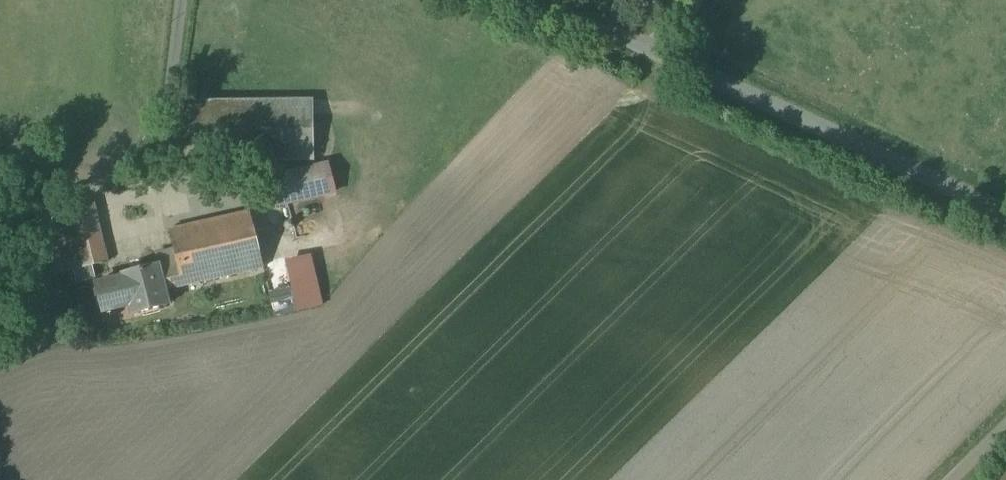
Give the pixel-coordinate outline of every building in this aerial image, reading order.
[(199,102),(195,103),(195,160),(313,159),(313,101),(199,102)] [(314,168),(259,181),(265,208),(335,192),(328,164),(314,168)] [(94,204),(39,217),(52,275),(107,262),(94,204)] [(247,209),(166,227),(175,269),(162,272),(167,291),(261,270),(247,209)] [(160,264),(120,274),(128,307),(130,314),(170,303),(167,291),(162,272),(160,264)] [(102,313),(128,307),(120,274),(94,281),(102,313)]
